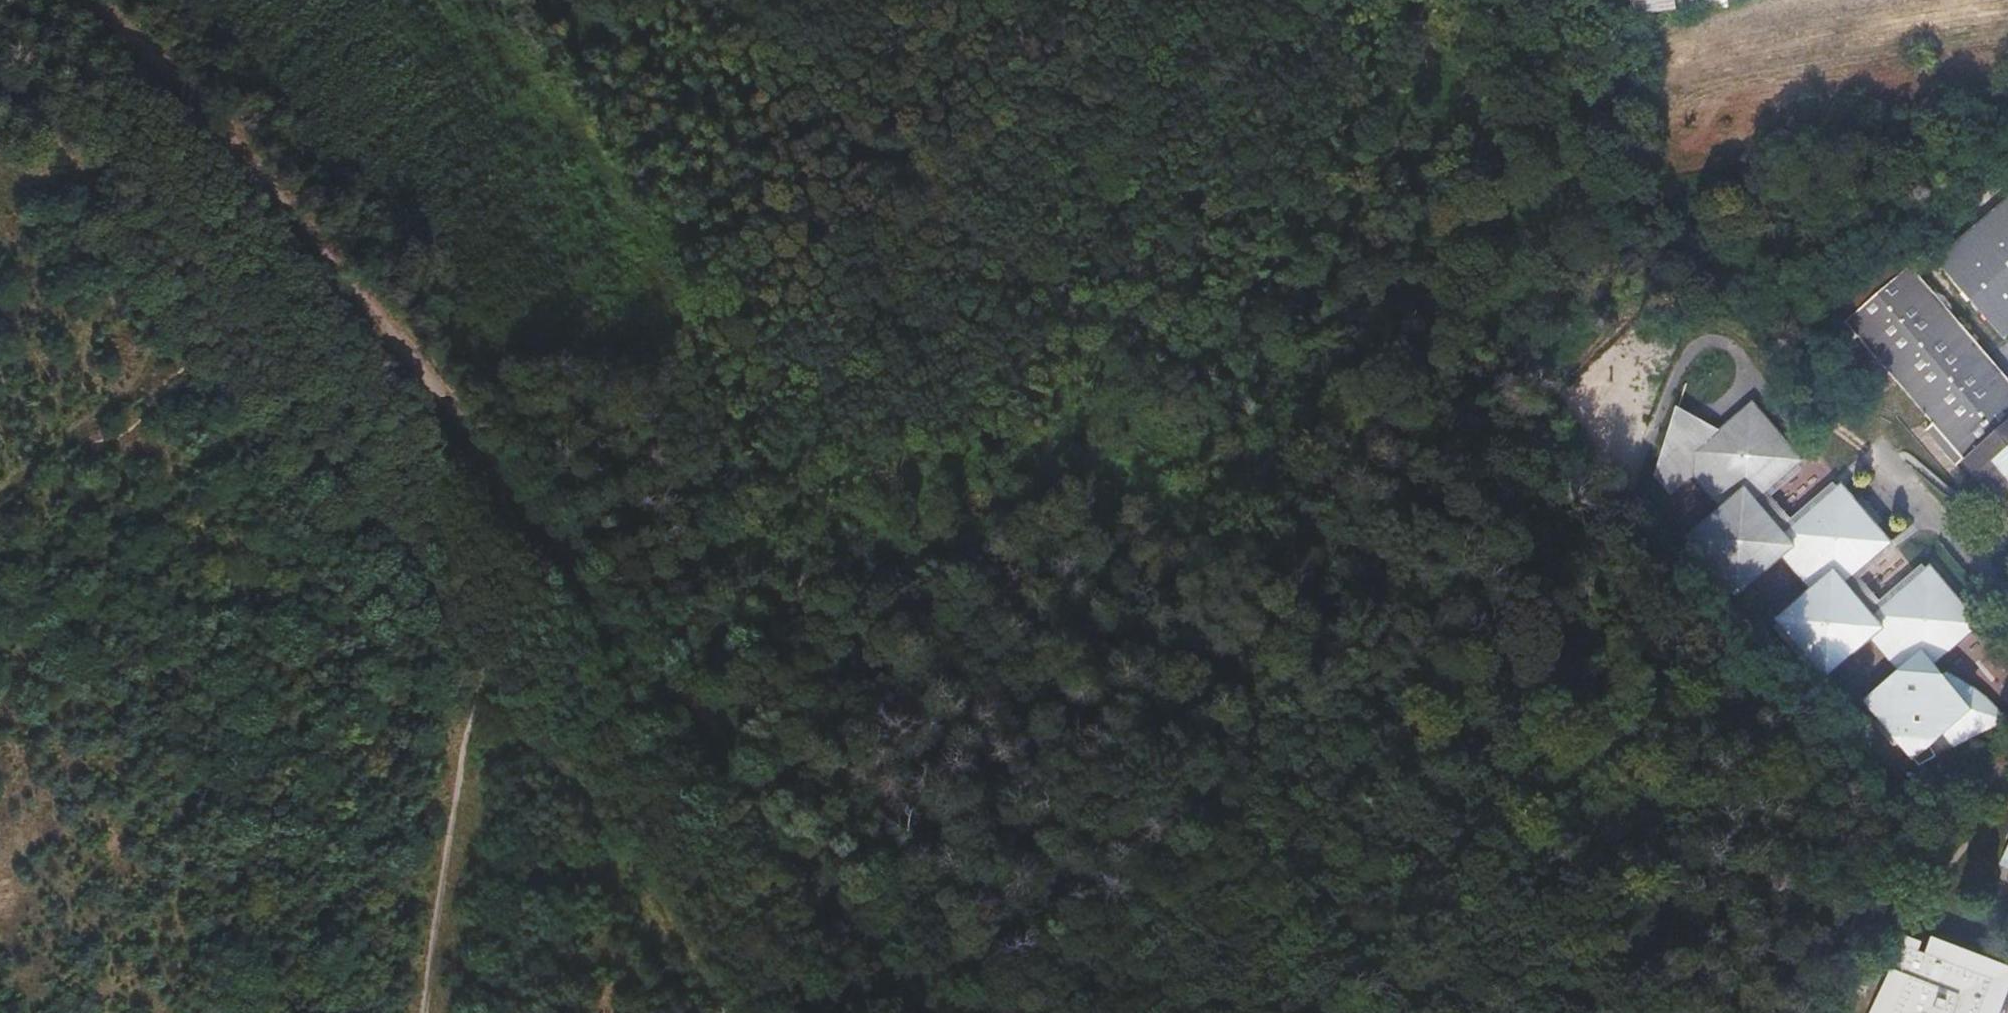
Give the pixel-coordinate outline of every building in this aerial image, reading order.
[(1945,237),(1955,248),(1938,263),(2005,338),(2007,335),(2007,183),(1945,237)] [(1879,245),(1795,316),(1855,383),(1878,364),(2007,510),(2007,390),(1879,245)] [(1792,462),(1740,405),(1708,433),(1661,414),(1639,483),(1657,503),(1683,482),(1708,511),(1674,541),(1727,600),(1772,562),(1797,592),(1765,623),(1820,681),(1862,644),(1885,668),(1852,698),(1911,762),(1975,707),(1935,659),(1974,623),(1924,566),(1869,611),(1841,579),(1882,541),(1830,484),(1775,532),(1749,501),(1792,462)] [(1980,893),(2007,903),(2007,836),(2000,834),(1980,893)] [(1866,1012),(1986,1012),(2004,958),(1921,926),(1915,942),(1904,938),(1907,930),(1889,923),(1877,958),(1884,960),(1866,1012)]
